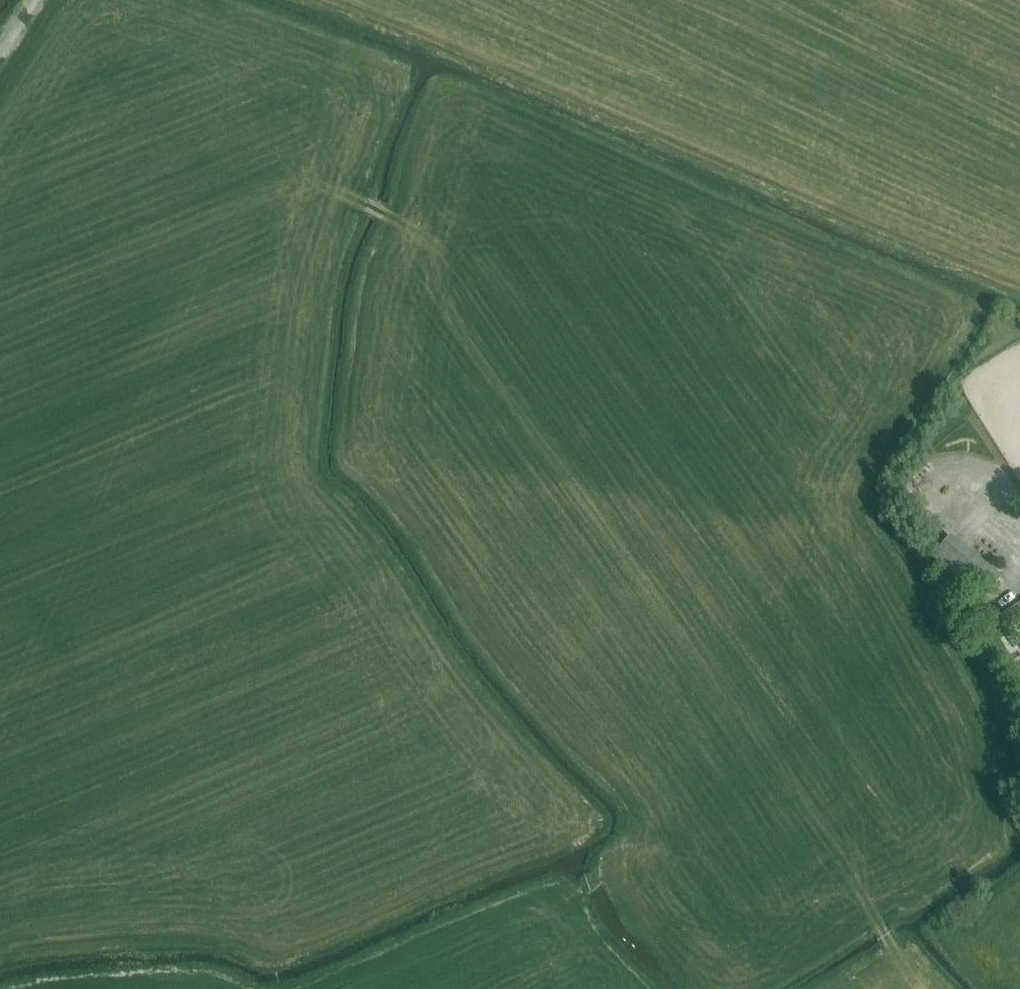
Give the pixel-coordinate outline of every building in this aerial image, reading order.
[(1000,577),(950,537),(934,557),(984,597),(1000,577)] [(996,618),(1005,633),(1019,624),(1019,603),(996,618)]
